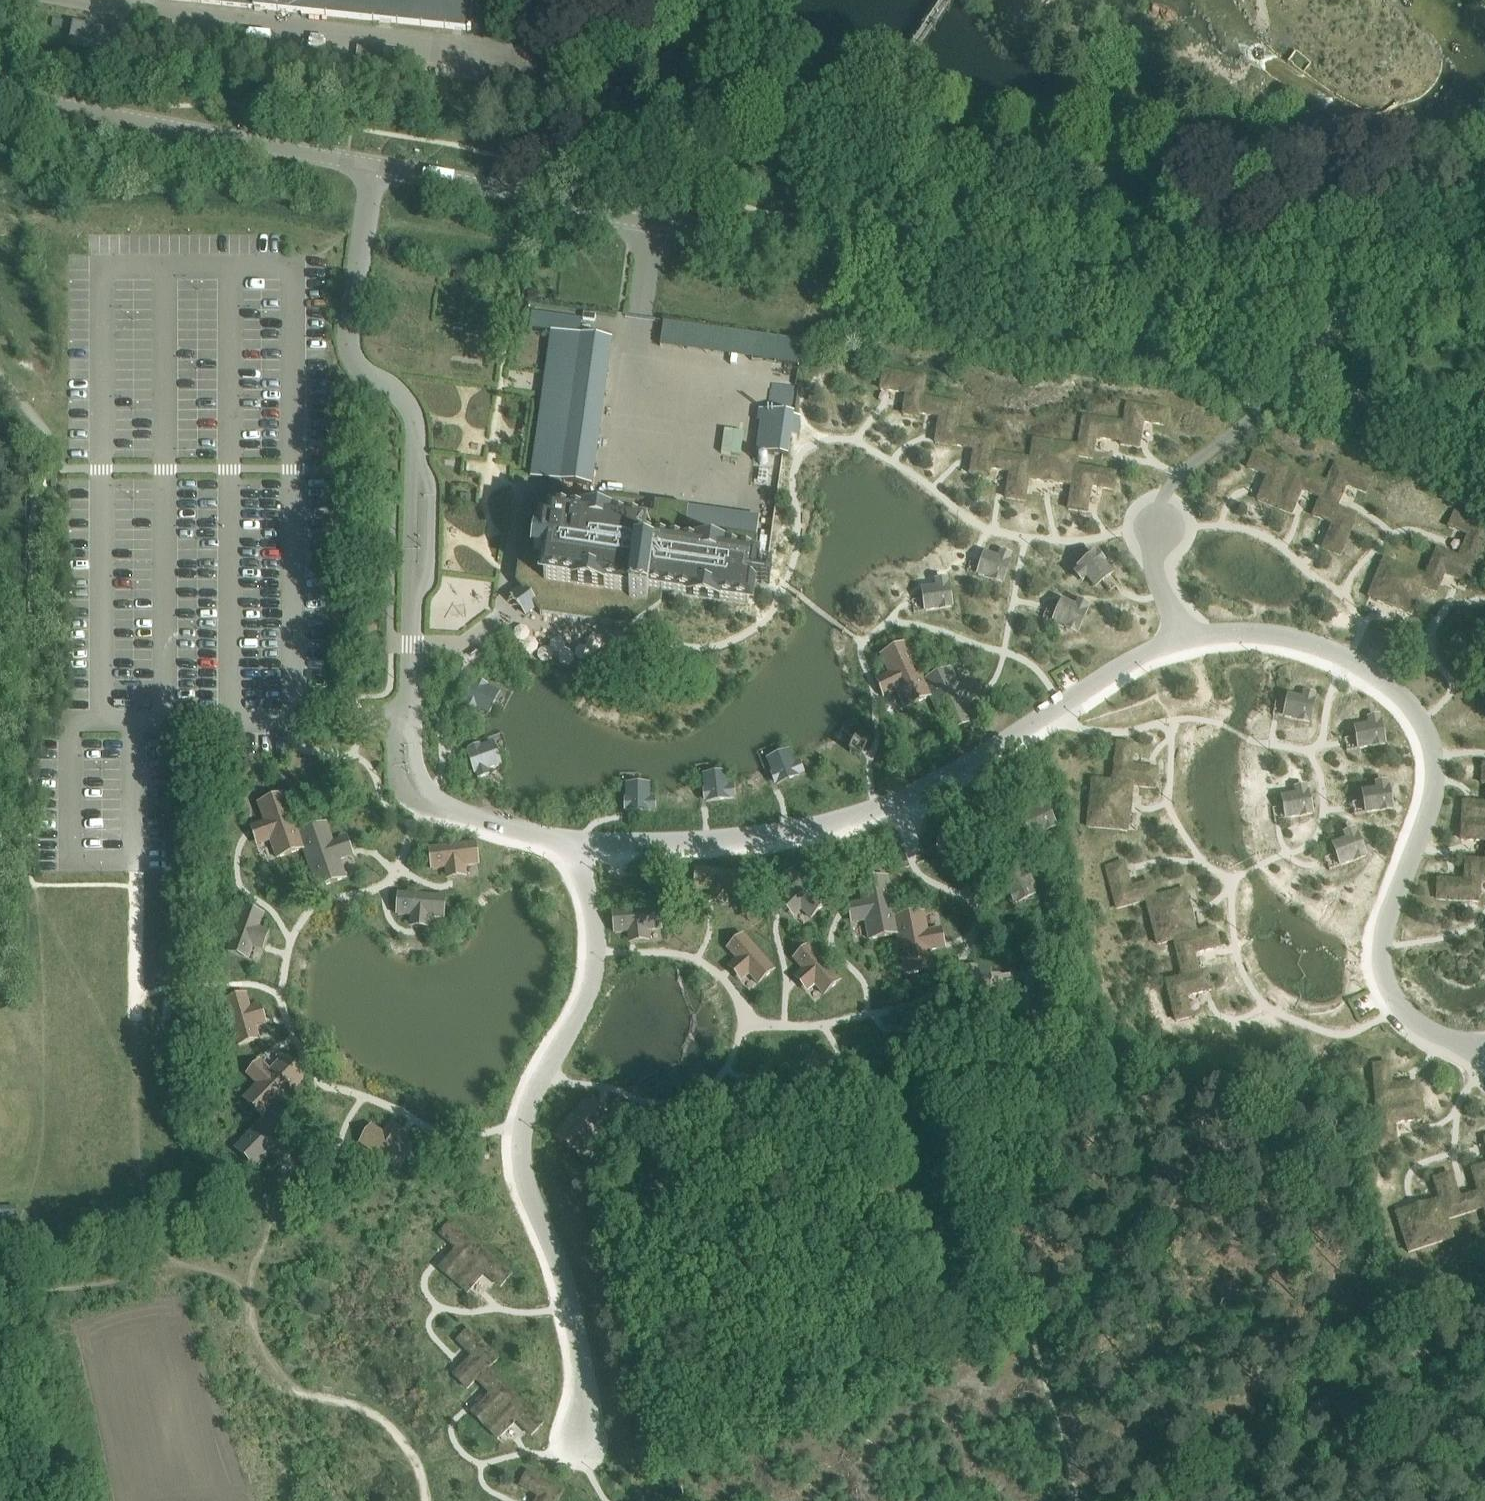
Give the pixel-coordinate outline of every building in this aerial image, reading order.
[(252,9),(470,33),(473,0),(177,0),(252,9)] [(660,346),(801,362),(803,337),(662,321),(660,346)] [(521,589),(512,596),(520,606),(527,616),(536,609),(540,615),(610,625),(629,627),(661,603),(663,593),(748,605),(758,538),(686,528),(689,508),(655,503),(654,515),(558,502),(561,482),(592,486),(612,340),(552,332),(532,478),(550,480),(548,500),(528,498),(516,582),(521,589)] [(884,371),(881,389),(907,393),(903,414),(919,417),(919,413),(922,398),(925,377),(884,371)] [(922,398),(919,413),(940,416),(936,442),(954,445),(956,430),(960,404),(922,398)] [(1128,404),(1121,445),(1139,448),(1143,422),(1164,425),(1166,410),(1128,404)] [(761,423),(757,453),(788,457),(794,415),(759,410),(757,422),(761,423)] [(1079,447),(1078,451),(1093,453),(1096,438),(1121,441),(1124,423),(1083,417),(1079,447)] [(956,430),(954,445),(974,448),(970,475),(989,477),(990,469),(992,454),(995,436),(956,430)] [(1034,440),(1028,479),(1073,486),(1075,469),(1078,451),(1079,447),(1034,440)] [(1254,453),(1248,468),(1269,476),(1258,500),(1275,507),(1291,468),(1254,453)] [(992,454),(990,469),(1010,472),(1006,498),(1025,501),(1031,460),(992,454)] [(1321,498),(1319,502),(1337,508),(1346,485),(1366,493),(1372,478),(1335,463),(1327,483),(1321,498)] [(1291,468),(1275,507),(1292,514),(1302,490),(1321,498),(1327,483),(1291,468)] [(1073,486),(1069,510),(1087,513),(1091,487),(1112,490),(1115,475),(1075,469),(1073,486)] [(1319,502),(1313,516),(1333,524),(1323,548),(1340,555),(1356,516),(1337,508),(1319,502)] [(1449,527),(1469,535),(1459,559),(1476,566),(1484,544),(1484,525),(1455,512),(1449,527)] [(1426,578),(1422,586),(1423,587),(1436,592),(1437,592),(1445,573),(1469,583),(1476,566),(1459,559),(1437,550),(1426,578)] [(983,562),(978,575),(1002,583),(1011,556),(1001,553),(999,558),(987,554),(984,563),(983,562)] [(1096,556),(1075,574),(1082,582),(1087,578),(1095,588),(1102,582),(1103,583),(1113,575),(1096,556)] [(1384,560),(1369,597),(1411,614),(1423,587),(1422,586),(1426,578),(1384,560)] [(926,598),(924,598),(926,612),(951,608),(947,581),(936,582),(937,588),(925,589),(926,598)] [(1059,610),(1054,622),(1077,633),(1088,607),(1078,603),(1076,608),(1065,603),(1061,611),(1059,610)] [(890,674),(880,679),(887,696),(897,691),(905,709),(931,697),(908,645),(881,657),(890,674)] [(951,670),(925,682),(948,734),(975,722),(967,704),(977,700),(969,683),(959,688),(951,670)] [(477,683),(464,708),(474,713),(477,707),(488,713),(492,705),(494,706),(499,694),(477,683)] [(1287,704),(1285,717),(1309,723),(1315,695),(1304,693),(1303,699),(1291,696),(1289,705),(1287,704)] [(1369,726),(1357,728),(1358,736),(1357,737),(1359,750),(1384,745),(1380,718),(1368,720),(1369,726)] [(494,744),(469,752),(478,778),(489,774),(487,769),(499,765),(496,757),(498,756),(494,744)] [(1118,744),(1114,783),(1133,785),(1133,786),(1155,789),(1157,770),(1131,767),(1134,746),(1118,744)] [(780,756),(768,761),(777,784),(803,774),(799,764),(794,766),(789,754),(781,757),(780,756)] [(717,775),(704,777),(707,802),(735,798),(733,787),(728,788),(726,776),(717,777),(717,775)] [(1093,781),(1088,826),(1128,831),(1133,786),(1133,785),(1114,783),(1093,781)] [(1366,802),(1364,802),(1366,815),(1391,811),(1387,783),(1376,785),(1377,791),(1365,793),(1366,802)] [(1462,822),(1484,823),(1484,784),(1482,784),(1481,804),(1464,803),(1462,822)] [(640,786),(627,786),(627,811),(655,811),(655,800),(649,800),(649,787),(640,787),(640,786)] [(1296,795),(1284,797),(1286,806),(1284,806),(1286,819),(1311,815),(1306,787),(1295,789),(1296,795)] [(265,823),(255,826),(261,844),(271,840),(278,858),(305,849),(286,795),(259,804),(265,823)] [(1035,814),(1024,820),(1028,828),(1026,829),(1032,840),(1055,830),(1043,805),(1033,810),(1035,814)] [(1461,840),(1484,841),(1484,823),(1462,822),(1461,840)] [(327,825),(300,834),(305,849),(318,888),(345,879),(339,860),(349,857),(343,839),(333,843),(327,825)] [(943,830),(938,857),(949,859),(950,853),(962,856),(964,847),(966,847),(968,834),(943,830)] [(1346,841),(1335,845),(1338,853),(1336,854),(1341,866),(1365,857),(1355,831),(1344,835),(1346,841)] [(476,844),(430,849),(433,870),(446,868),(447,875),(466,873),(465,866),(478,865),(476,844)] [(1481,862),(1466,861),(1464,882),(1438,880),(1437,899),(1479,902),(1480,880),(1481,862)] [(1125,863),(1107,868),(1117,908),(1147,900),(1155,898),(1152,883),(1131,889),(1125,863)] [(697,869),(695,890),(709,891),(708,898),(727,900),(728,893),(741,894),(743,873),(697,869)] [(784,901),(797,914),(802,909),(811,918),(812,918),(826,904),(826,903),(794,872),(793,871),(779,886),(789,896),(784,901)] [(1026,875),(1007,885),(1012,896),(1010,897),(1015,907),(1034,898),(1030,890),(1033,888),(1026,875)] [(863,903),(852,905),(856,923),(866,921),(870,939),(898,934),(895,919),(888,878),(859,884),(863,903)] [(1155,898),(1147,900),(1158,944),(1174,940),(1196,934),(1185,890),(1155,898)] [(399,894),(398,915),(412,916),(411,923),(430,924),(430,917),(444,918),(445,897),(399,894)] [(659,908),(613,912),(615,933),(629,932),(630,939),(648,937),(648,930),(661,929),(659,908)] [(264,916),(244,909),(229,952),(248,960),(253,947),(260,949),(266,932),(259,929),(264,916)] [(923,914),(895,919),(898,934),(906,975),(934,970),(930,950),(941,948),(938,930),(927,932),(923,914)] [(1196,934),(1174,940),(1184,978),(1199,974),(1194,954),(1219,947),(1215,929),(1196,934)] [(732,965),(744,979),(750,974),(759,984),(774,971),(774,970),(744,936),(729,950),(728,950),(737,960),(732,965)] [(1034,949),(1026,959),(1033,965),(1032,966),(1042,974),(1058,955),(1036,937),(1029,946),(1034,949)] [(798,975),(810,989),(815,985),(824,995),(840,982),(810,947),(795,960),(794,960),(803,971),(798,975)] [(1184,978),(1167,982),(1176,1021),(1191,1017),(1186,997),(1211,990),(1207,972),(1199,974),(1184,978)] [(965,973),(965,994),(974,994),(974,997),(989,998),(989,975),(977,975),(977,973),(965,973)] [(247,996),(227,1002),(239,1046),(259,1040),(256,1027),(263,1025),(258,1007),(251,1009),(247,996)] [(305,1078),(284,1058),(271,1072),(263,1064),(250,1077),(258,1085),(244,1099),(265,1118),(276,1107),(276,1108),(305,1078)] [(1389,1065),(1374,1066),(1377,1106),(1419,1102),(1417,1084),(1391,1086),(1389,1065)] [(1419,1102),(1377,1106),(1381,1145),(1396,1144),(1394,1122),(1421,1120),(1419,1102)] [(586,1104),(557,1138),(582,1159),(611,1125),(586,1104)] [(265,1118),(236,1148),(256,1168),(270,1154),(277,1162),(290,1149),(283,1141),(296,1128),(276,1108),(276,1107),(265,1118)] [(372,1126),(361,1144),(399,1169),(411,1152),(399,1144),(403,1138),(388,1128),(384,1134),(372,1126)] [(1472,1170),(1477,1185),(1484,1182),(1484,1166),(1472,1170)] [(1451,1175),(1434,1180),(1447,1220),(1484,1208),(1479,1193),(1460,1200),(1451,1175)] [(1477,1185),(1479,1193),(1484,1208),(1484,1212),(1484,1182),(1477,1185)] [(1440,1201),(1397,1214),(1409,1252),(1453,1238),(1440,1201)] [(16,1216),(16,1207),(0,1207),(0,1216),(16,1216)] [(457,1249),(440,1269),(454,1281),(481,1249),(451,1223),(441,1235),(457,1249)] [(481,1249),(454,1281),(468,1292),(485,1272),(501,1286),(512,1274),(496,1260),(495,1261),(481,1249)] [(473,1356),(454,1375),(468,1388),(477,1379),(488,1368),(497,1359),(469,1331),(458,1341),(473,1356)] [(491,1394),(473,1412),(485,1425),(515,1396),(488,1368),(477,1379),(491,1394)] [(515,1396),(485,1425),(498,1438),(517,1420),(532,1435),(543,1424),(515,1396)] [(521,1486),(539,1496),(536,1500),(558,1500),(563,1491),(528,1472),(521,1486)]
